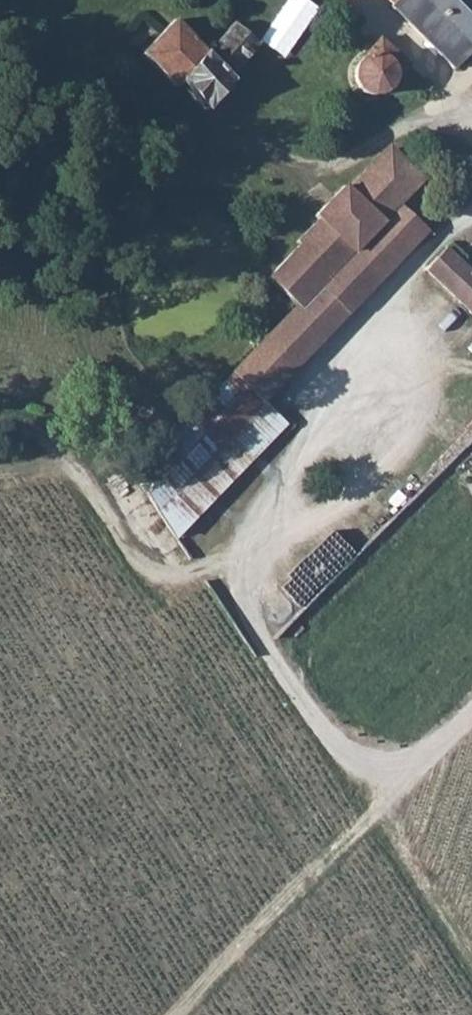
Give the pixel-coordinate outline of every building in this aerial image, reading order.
[(322,7),(311,0),(290,0),(264,41),(289,58),(322,7)] [(469,57),(471,54),(471,0),(388,0),(387,1),(456,71),(469,57)] [(241,82),(232,72),(257,50),(262,45),(239,19),(208,46),(181,15),(168,26),(146,49),(180,84),(184,80),(207,102),(213,96),(220,103),(241,82)] [(400,87),(416,72),(379,40),(349,72),(373,99),(397,82),(400,87)] [(324,285),(377,231),(404,204),(425,179),(394,148),(377,166),(373,162),(349,187),(346,184),(294,244),(299,248),(285,262),(269,279),(299,310),(324,285)] [(462,261),(448,247),(427,270),(471,316),(471,271),(462,261)] [(263,399),(350,313),(324,285),(299,310),(238,373),(263,399)]
